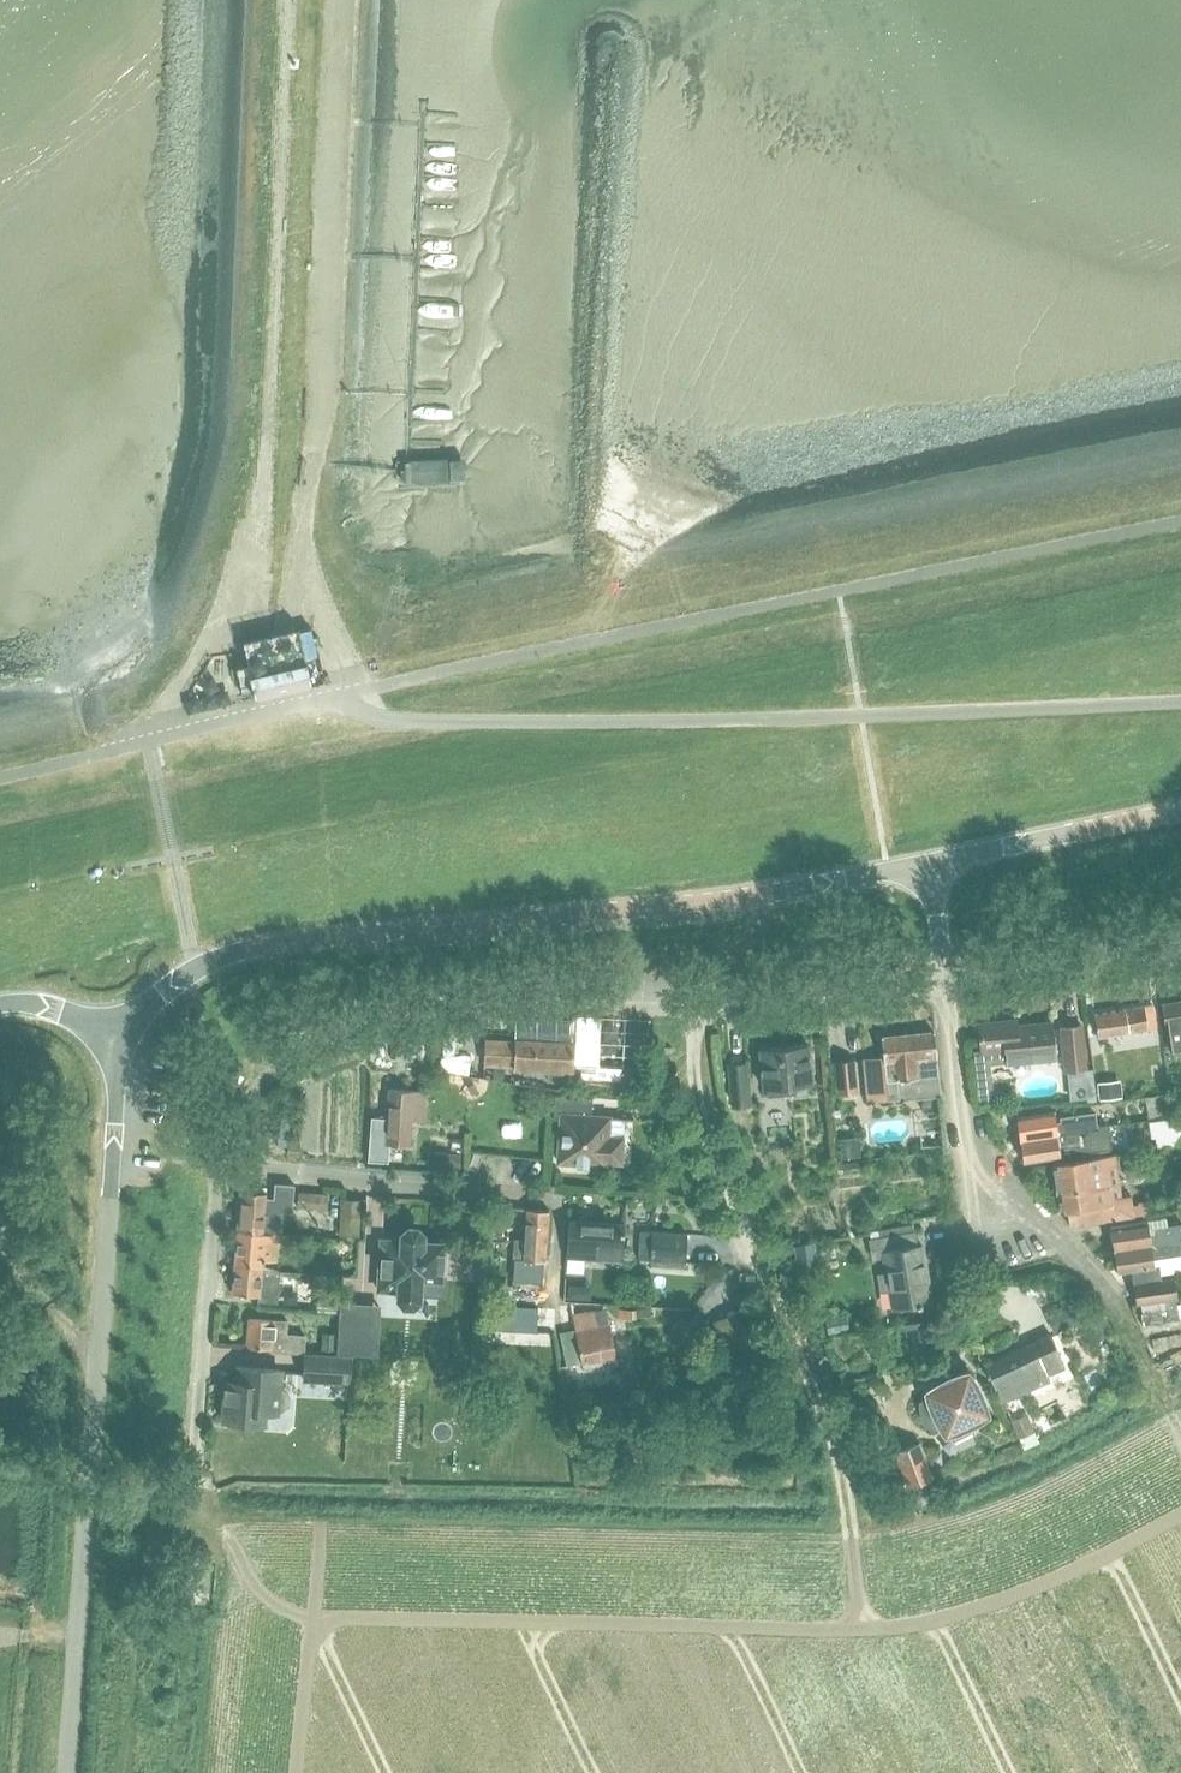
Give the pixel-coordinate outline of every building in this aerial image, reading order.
[(387,491),(466,491),(466,458),(387,458),(387,475),(387,491)] [(300,627),(242,640),(248,663),(254,689),(254,691),(256,697),(313,684),(311,675),(307,658),(318,656),(312,628),(300,630),(300,627)] [(1162,1003),(1166,1025),(1170,1049),(1180,1047),(1180,1000),(1162,1003)] [(1148,1025),(1156,1023),(1153,1004),(1095,1013),(1098,1036),(1149,1028),(1148,1025)] [(979,1024),(981,1050),(1005,1048),(1007,1062),(1056,1057),(1053,1022),(1018,1026),(1017,1020),(979,1024)] [(1085,1068),(1081,1024),(1063,1026),(1067,1070),(1084,1068),(1085,1068)] [(864,1058),(868,1101),(900,1098),(898,1079),(939,1075),(935,1031),(882,1036),(884,1056),(864,1058)] [(547,1079),(572,1080),(574,1042),(516,1039),(515,1041),(486,1039),(484,1063),(514,1065),(514,1067),(548,1069),(547,1079)] [(462,1058),(456,1042),(436,1049),(441,1065),(462,1058)] [(812,1083),(808,1043),(761,1048),(764,1088),(812,1083)] [(855,1058),(834,1060),(838,1094),(859,1092),(855,1058)] [(752,1104),(747,1061),(728,1063),(732,1106),(752,1104)] [(1112,1066),(1090,1068),(1092,1083),(1114,1081),(1112,1066)] [(1084,1068),(1067,1070),(1070,1099),(1087,1097),(1084,1068)] [(582,1083),(611,1085),(612,1073),(583,1071),(582,1083)] [(920,1084),(903,1088),(907,1108),(924,1105),(920,1084)] [(389,1087),(385,1143),(412,1145),(413,1120),(426,1121),(428,1089),(389,1087)] [(1173,1091),(1157,1094),(1161,1117),(1177,1114),(1173,1091)] [(556,1094),(554,1117),(562,1118),(559,1161),(577,1162),(577,1163),(588,1164),(588,1163),(607,1164),(607,1161),(621,1162),(623,1137),(616,1137),(617,1118),(634,1120),(634,1118),(592,1115),(593,1097),(556,1094)] [(1017,1115),(1020,1138),(1097,1126),(1095,1111),(1061,1117),(1061,1121),(1056,1122),(1055,1110),(1017,1115)] [(1161,1117),(1159,1117),(1161,1133),(1157,1134),(1159,1147),(1175,1145),(1180,1143),(1180,1123),(1177,1114),(1161,1117)] [(1097,1126),(1020,1138),(1024,1161),(1061,1156),(1102,1149),(1108,1141),(1106,1125),(1097,1126)] [(449,1155),(449,1141),(423,1142),(423,1156),(449,1155)] [(1053,1163),(1060,1208),(1060,1211),(1067,1210),(1070,1227),(1134,1217),(1131,1196),(1121,1197),(1115,1153),(1053,1163)] [(241,1190),(238,1230),(281,1234),(283,1203),(294,1203),(295,1184),(275,1182),(274,1197),(266,1197),(266,1192),(241,1190)] [(298,1203),(336,1206),(338,1190),(299,1188),(298,1203)] [(341,1232),(361,1233),(362,1195),(342,1194),(341,1232)] [(542,1281),(542,1260),(545,1261),(549,1210),(527,1208),(523,1258),(513,1257),(512,1279),(542,1281)] [(567,1257),(622,1260),(625,1223),(569,1219),(567,1257)] [(1114,1249),(1180,1238),(1180,1223),(1154,1227),(1155,1232),(1150,1233),(1148,1220),(1110,1226),(1114,1249)] [(447,1289),(448,1273),(450,1241),(425,1240),(425,1237),(423,1237),(423,1233),(418,1227),(411,1227),(405,1232),(405,1236),(403,1236),(402,1244),(382,1244),(380,1288),(400,1289),(400,1292),(402,1292),(402,1296),(407,1302),(414,1303),(420,1297),(420,1293),(425,1294),(425,1288),(447,1289)] [(238,1230),(235,1264),(263,1266),(264,1259),(276,1260),(278,1240),(289,1241),(290,1234),(281,1234),(238,1230)] [(885,1256),(894,1307),(932,1301),(922,1244),(917,1245),(915,1231),(871,1239),(874,1258),(885,1256)] [(652,1233),(651,1262),(686,1264),(687,1235),(652,1233)] [(1114,1249),(1117,1272),(1155,1266),(1152,1253),(1157,1253),(1158,1257),(1180,1254),(1180,1238),(1114,1249)] [(876,1301),(886,1300),(880,1258),(870,1259),(876,1301)] [(263,1266),(235,1264),(233,1293),(259,1295),(259,1300),(277,1301),(279,1270),(263,1266)] [(1136,1303),(1142,1302),(1145,1322),(1172,1318),(1169,1299),(1177,1297),(1174,1278),(1134,1284),(1136,1303)] [(340,1350),(369,1351),(371,1303),(342,1302),(340,1350)] [(740,1307),(712,1321),(729,1357),(757,1343),(740,1307)] [(500,1308),(501,1330),(536,1330),(536,1308),(500,1308)] [(563,1336),(568,1364),(616,1355),(610,1322),(608,1322),(607,1317),(601,1318),(600,1310),(574,1315),(577,1333),(563,1336)] [(1105,1314),(1095,1318),(1103,1336),(1113,1331),(1105,1314)] [(905,1323),(909,1351),(943,1346),(937,1317),(905,1323)] [(250,1318),(247,1346),(247,1347),(271,1348),(271,1352),(304,1353),(305,1335),(286,1334),(287,1320),(250,1318)] [(1048,1372),(1064,1365),(1050,1333),(985,1364),(1002,1402),(1051,1379),(1048,1372)] [(304,1378),(350,1381),(351,1357),(305,1355),(304,1378)] [(277,1413),(278,1409),(282,1410),(289,1405),(290,1395),(284,1389),(280,1388),(281,1369),(241,1366),(240,1382),(228,1381),(224,1421),(265,1424),(266,1412),(277,1413)] [(930,1398),(921,1402),(921,1408),(922,1413),(924,1418),(927,1423),(930,1426),(934,1430),(943,1426),(946,1433),(988,1413),(984,1406),(987,1405),(985,1400),(983,1395),(981,1391),(979,1387),(977,1382),(974,1377),(971,1379),(968,1372),(927,1391),(930,1398)] [(896,1451),(909,1485),(932,1477),(919,1443),(896,1451)]
